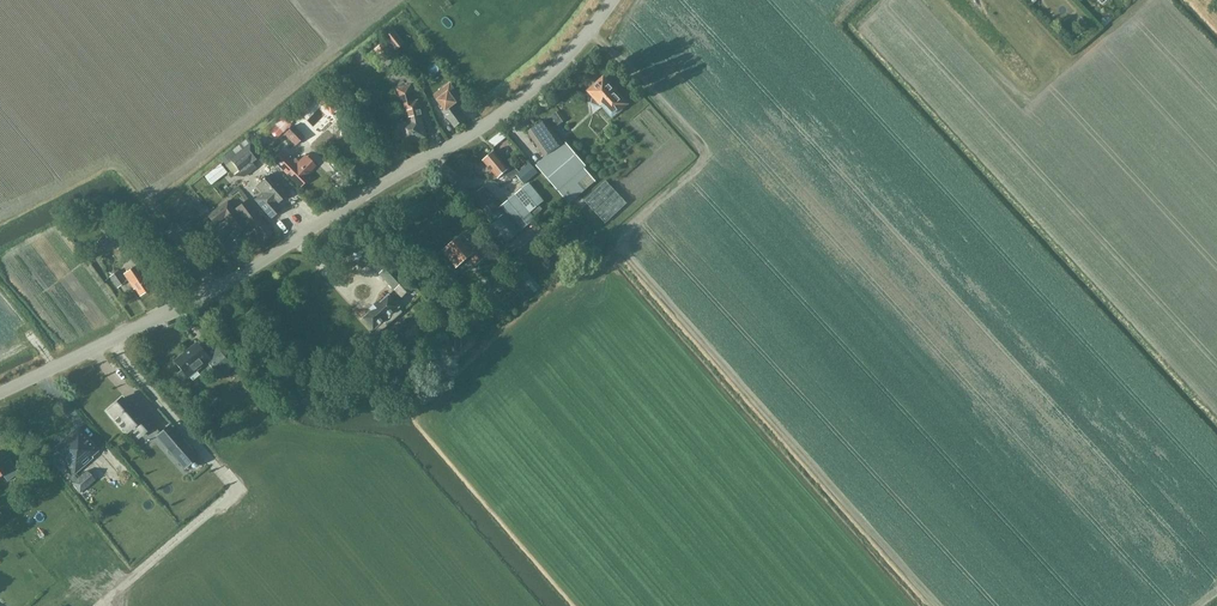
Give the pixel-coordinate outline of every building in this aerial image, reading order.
[(394,31),(385,38),(395,51),(402,46),(397,40),(400,38),(394,31)] [(384,43),(374,50),(383,61),(392,54),(384,43)] [(586,91),(592,98),(591,103),(600,107),(603,103),(607,107),(613,113),(615,111),(617,114),(628,104),(603,75),(586,91)] [(445,86),(434,94),(437,98),(446,111),(443,113),(454,127),(464,120),(465,119),(454,105),(454,104),(461,99),(449,83),(445,86)] [(421,140),(421,139),(420,137),(426,136),(417,100),(413,101),(410,85),(395,89),(400,106),(403,105),(407,120),(396,123),(401,145),(421,140)] [(327,93),(325,96),(336,108),(339,105),(327,93)] [(555,114),(529,131),(534,139),(545,156),(563,144),(560,139),(552,128),(564,120),(566,119),(560,110),(555,114)] [(283,133),(290,125),(282,116),(274,124),(283,133)] [(311,129),(307,125),(299,116),(293,121),(306,134),(311,129)] [(295,146),(302,139),(304,137),(293,126),(284,134),(295,146)] [(493,148),(507,137),(502,130),(488,141),(493,148)] [(226,155),(239,171),(250,162),(251,164),(260,156),(246,139),(226,155)] [(393,139),(381,141),(384,152),(395,149),(393,139)] [(569,204),(596,181),(585,167),(587,166),(568,144),(537,167),(557,190),(569,204)] [(304,177),(315,166),(315,165),(315,166),(304,155),(304,156),(295,164),(282,151),(272,160),(299,188),(308,179),(307,179),(304,177)] [(524,183),(537,172),(530,164),(519,173),(512,164),(508,168),(503,163),(500,158),(494,152),(483,161),(497,178),(504,173),(511,181),(517,176),(524,183)] [(219,165),(204,176),(210,184),(225,173),(219,165)] [(277,203),(289,193),(282,186),(281,187),(270,174),(263,180),(262,178),(257,182),(259,184),(258,185),(264,192),(254,200),(271,219),(279,211),(273,204),(276,201),(277,203)] [(626,204),(605,182),(585,201),(605,222),(626,204)] [(529,212),(543,201),(529,184),(500,208),(505,214),(492,224),(508,243),(535,220),(529,212)] [(505,214),(500,208),(484,188),(471,199),(492,224),(505,214)] [(227,201),(217,208),(224,217),(236,233),(245,226),(250,232),(252,230),(260,241),(272,233),(247,200),(234,210),(231,207),(227,201)] [(114,247),(124,239),(110,219),(99,227),(114,247)] [(458,268),(470,257),(472,259),(474,261),(477,261),(479,262),(481,261),(484,260),(487,257),(474,242),(473,243),(467,236),(467,235),(466,234),(465,234),(465,235),(457,241),(456,241),(457,242),(453,246),(452,245),(452,246),(444,252),(443,252),(444,253),(456,268),(457,269),(458,268)] [(394,291),(406,280),(391,263),(379,274),(394,291)] [(140,295),(149,289),(135,267),(124,274),(134,289),(135,288),(140,295)] [(117,288),(125,282),(118,270),(109,277),(117,288)] [(378,333),(401,312),(398,308),(400,307),(389,295),(388,294),(387,295),(388,295),(379,303),(378,301),(377,302),(378,304),(372,309),(371,308),(370,309),(371,310),(363,318),(362,318),(361,318),(362,319),(363,319),(373,331),(374,330),(378,333)] [(177,376),(180,380),(183,380),(186,378),(187,379),(207,362),(212,369),(225,358),(214,344),(204,352),(197,342),(173,361),(181,370),(177,373),(177,376)] [(412,367),(405,359),(395,367),(402,376),(412,367)] [(138,438),(153,425),(136,406),(133,409),(121,396),(105,410),(123,431),(128,427),(138,438)] [(248,422),(251,415),(244,412),(241,420),(248,422)] [(91,456),(97,451),(78,428),(53,449),(73,473),(92,458),(91,456)] [(173,430),(164,438),(171,445),(167,449),(184,468),(197,457),(173,430)] [(12,434),(6,438),(12,451),(18,448),(12,434)] [(153,479),(176,465),(164,446),(142,460),(153,479)] [(2,474),(7,481),(18,473),(8,460),(3,464),(0,460),(0,476),(2,474)] [(79,492),(94,479),(87,470),(72,483),(79,492)]
